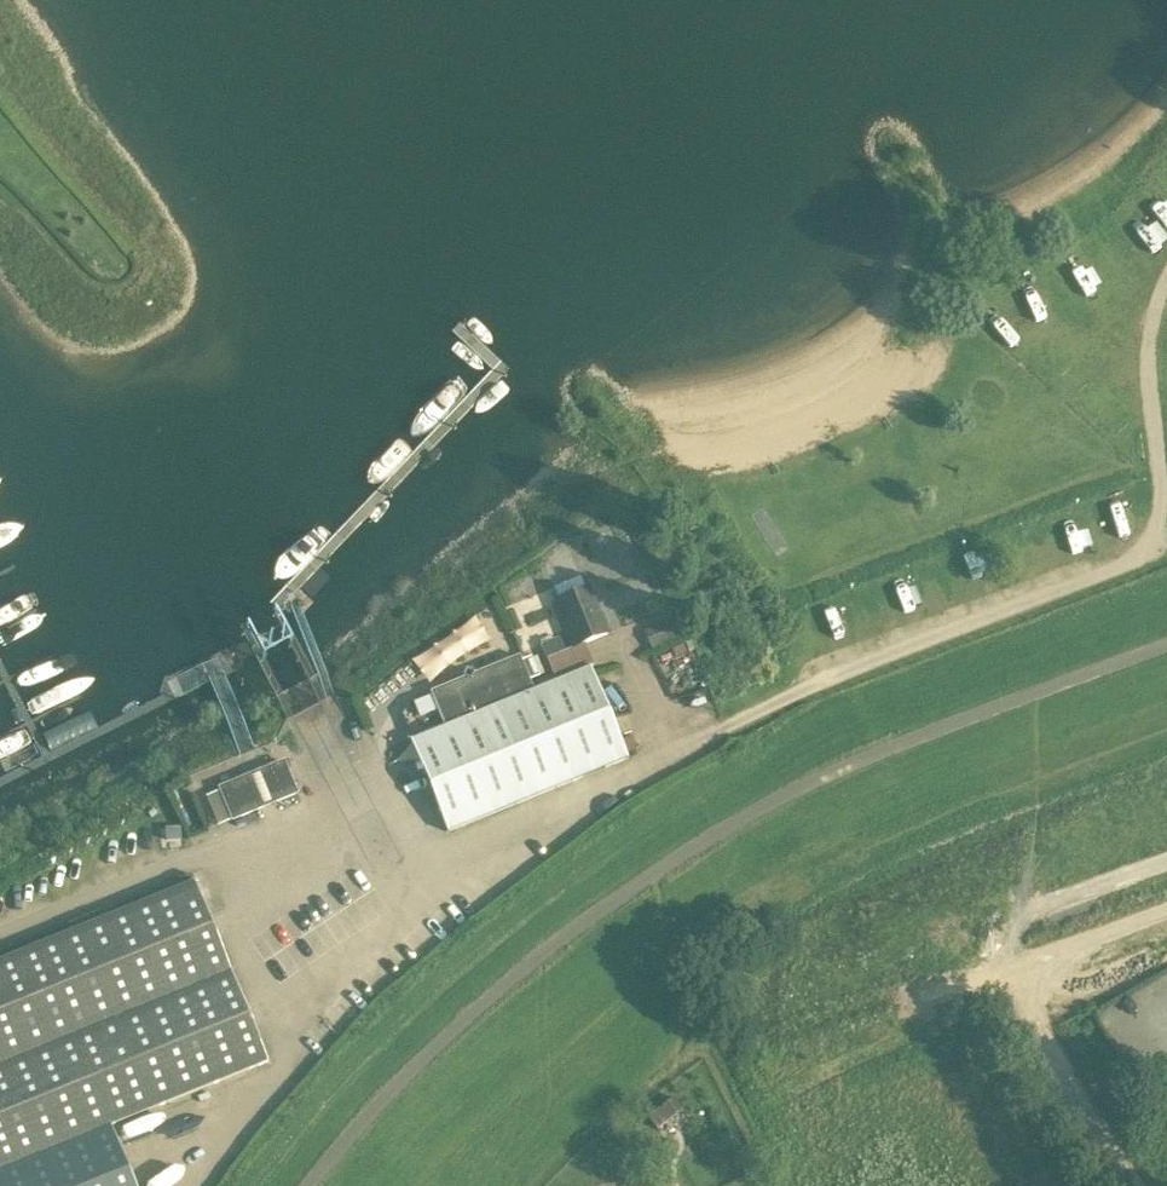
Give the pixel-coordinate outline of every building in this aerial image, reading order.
[(579,578),(554,588),(559,600),(556,601),(575,647),(609,633),(590,587),(584,590),(579,578)] [(452,649),(498,631),(486,602),(457,613),(465,632),(430,646),(434,656),(452,649)] [(673,619),(644,631),(651,649),(680,637),(673,619)] [(553,681),(577,672),(570,653),(565,654),(561,656),(555,642),(540,648),(553,681)] [(553,681),(533,690),(519,655),(474,674),(466,670),(464,678),(430,692),(431,695),(438,711),(444,726),(410,740),(448,831),(627,758),(593,675),(590,667),(577,672),(553,681)] [(431,695),(412,703),(419,719),(438,711),(431,695)] [(284,759),(217,787),(232,821),(298,793),(284,759)] [(179,826),(164,827),(165,840),(180,839),(179,826)] [(1034,880),(1034,889),(1045,889),(1045,880),(1034,880)] [(267,1062),(194,882),(0,961),(0,1185),(135,1185),(110,1125),(267,1062)] [(647,1118),(656,1130),(683,1110),(674,1098),(647,1118)]
